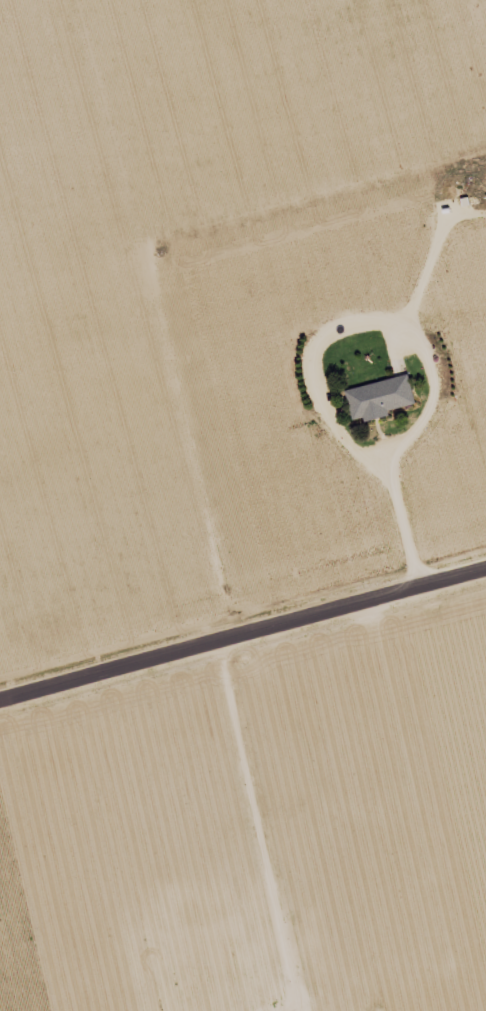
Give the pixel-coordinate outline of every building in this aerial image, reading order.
[(344,387),(351,418),(362,415),(363,419),(387,413),(386,408),(414,401),(407,372),(344,387)]
